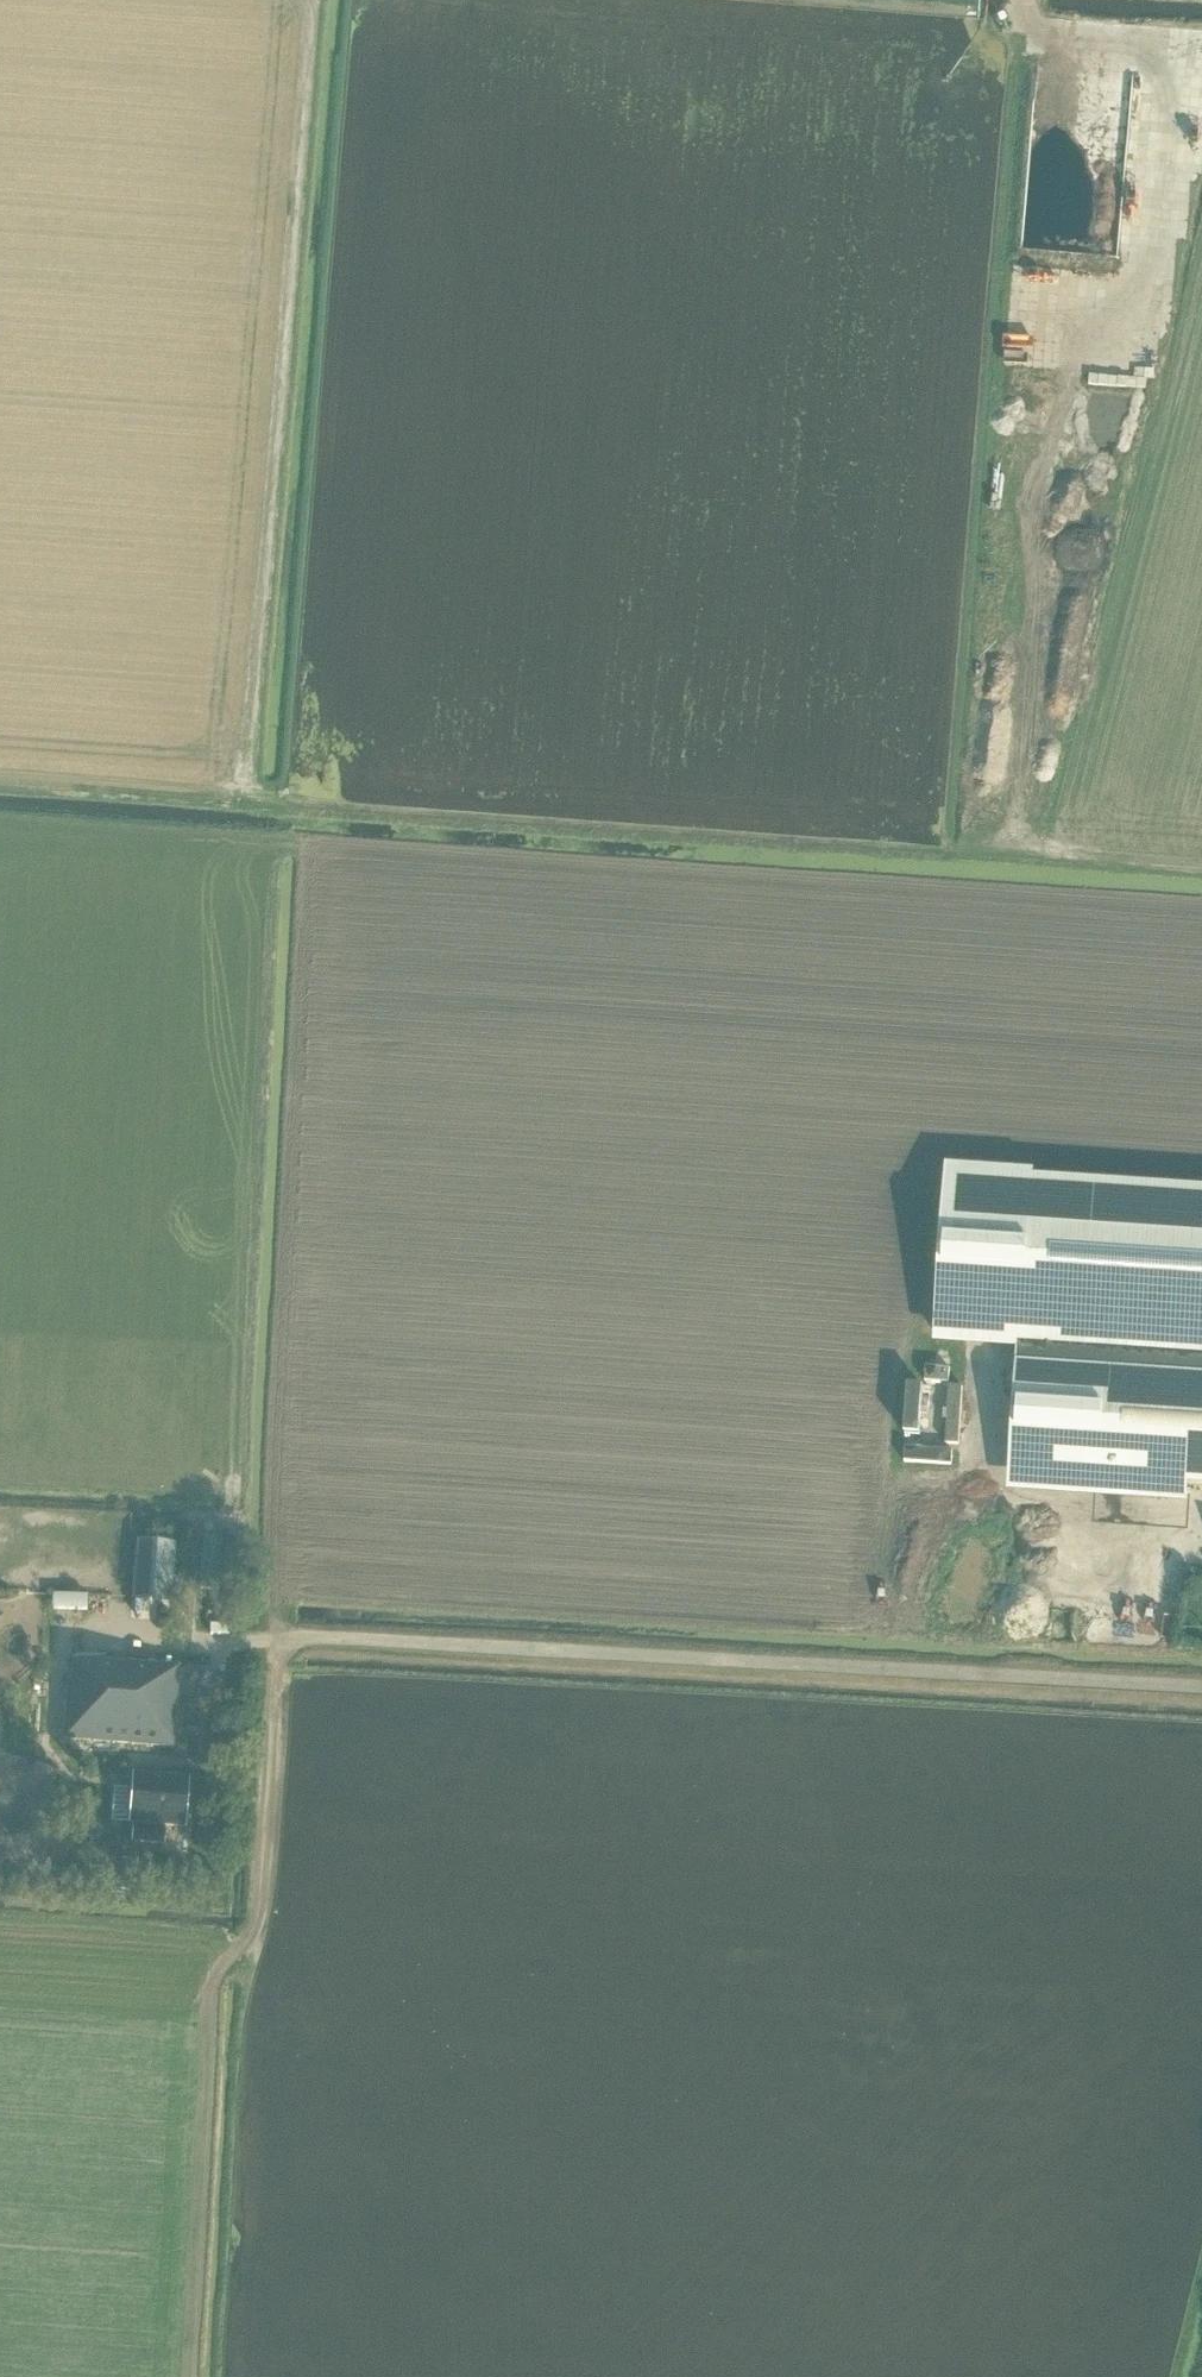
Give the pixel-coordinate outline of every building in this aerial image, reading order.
[(937,1339),(1025,1344),(1015,1471),(1145,1481),(1188,1484),(1201,1485),(1201,1187),(1088,1179),(948,1170),(937,1339)] [(956,1415),(958,1375),(942,1374),(940,1414),(956,1415)] [(922,1380),(906,1379),(903,1429),(919,1430),(922,1380)] [(138,1539),(133,1596),(171,1599),(176,1542),(138,1539)] [(68,1681),(64,1739),(174,1747),(179,1666),(76,1658),(72,1681),(68,1681)] [(184,1828),(189,1779),(131,1774),(128,1797),(126,1807),(131,1808),(129,1823),(132,1823),(130,1841),(161,1844),(163,1826),(184,1828)]
